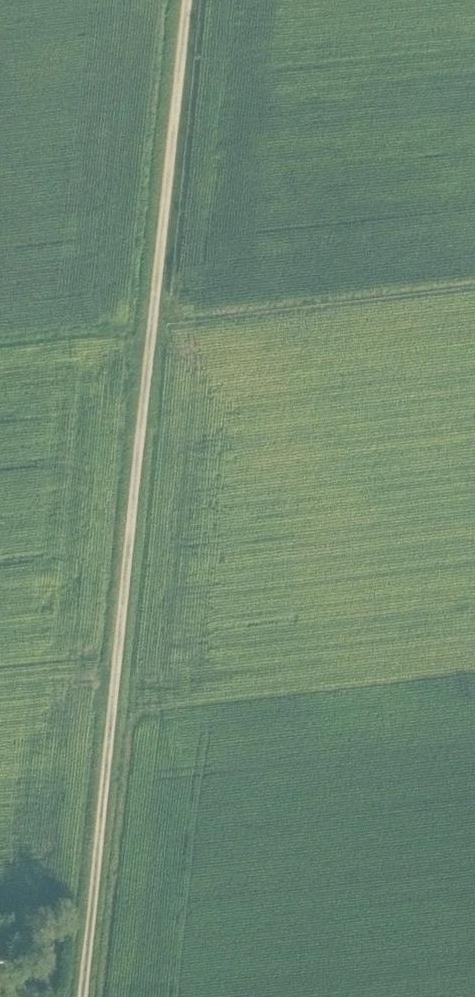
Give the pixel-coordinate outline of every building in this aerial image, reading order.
[(8,967),(6,940),(0,940),(0,967),(8,967)]
